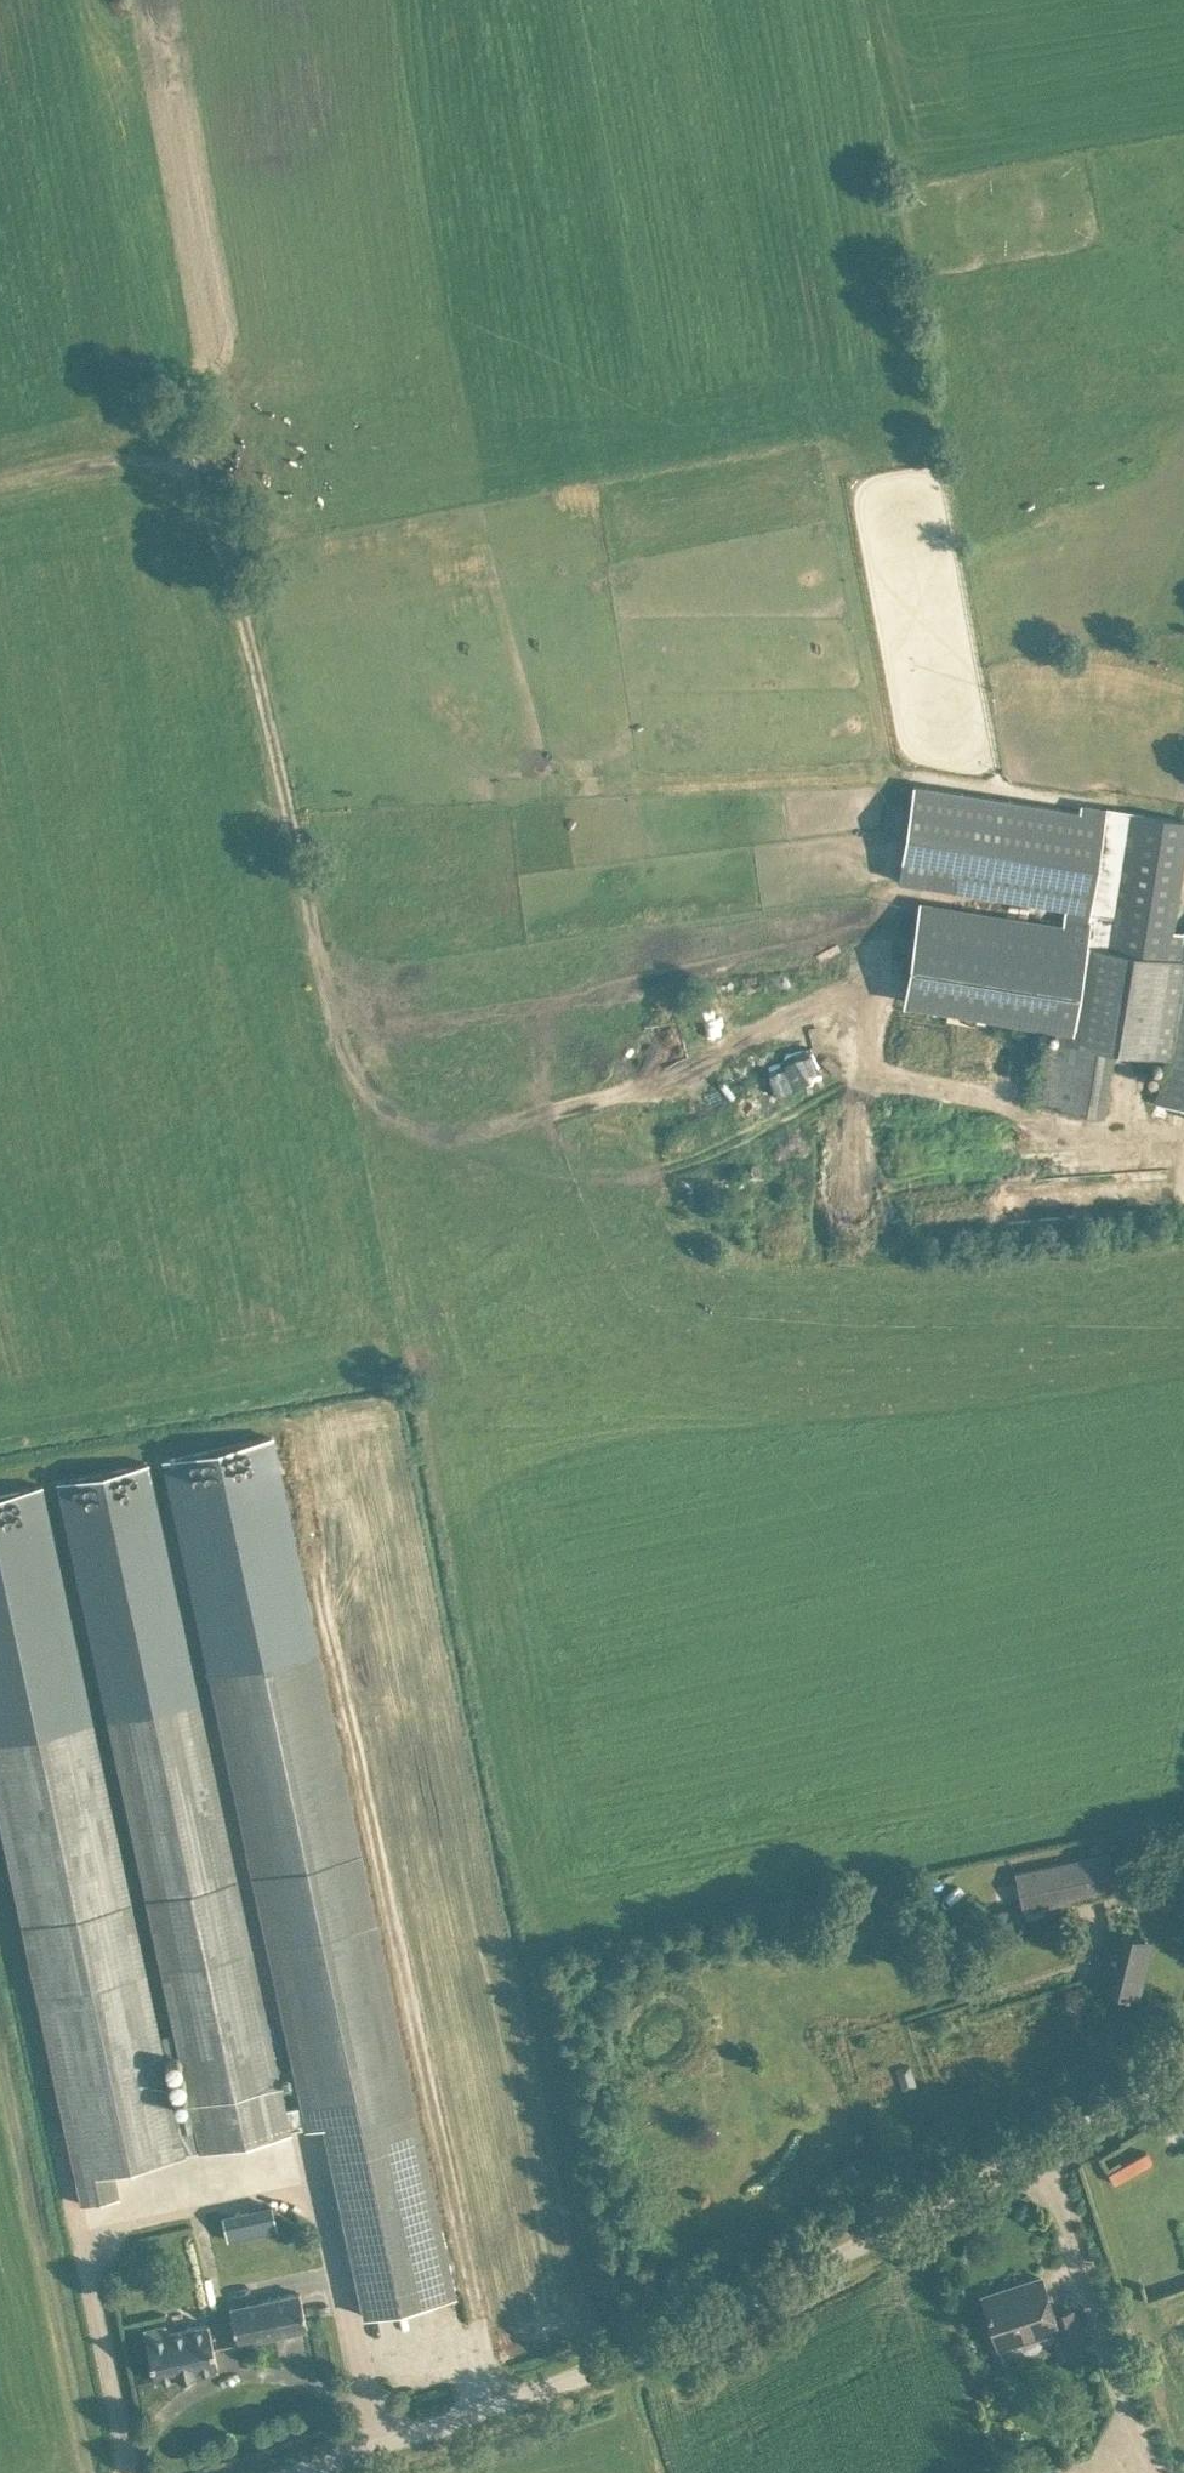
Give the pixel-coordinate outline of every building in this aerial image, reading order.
[(898,879),(911,881),(1090,908),(1089,917),(1065,913),(1064,922),(920,900),(902,1003),(1057,1028),(1056,1037),(1046,1035),(1034,1100),(1104,1112),(1115,1048),(1162,1056),(1155,1102),(1183,1107),(1183,930),(1174,929),(1166,928),(1181,819),(1181,817),(1166,814),(1106,806),(1104,815),(1093,813),(971,794),(913,785),(912,797),(910,807),(906,833),(899,872),(898,879)] [(761,1011),(759,999),(738,1002),(737,995),(704,1000),(710,1034),(747,1027),(745,1014),(761,1011)] [(0,1492),(0,1822),(78,2177),(83,2201),(119,2194),(113,2167),(184,2152),(184,2150),(200,2146),(201,2148),(290,2129),(290,2128),(304,2125),(305,2128),(324,2124),(364,2315),(457,2295),(319,1645),(274,1435),(162,1459),(207,1669),(299,2103),(286,2106),(285,2105),(151,1461),(57,1481),(189,2106),(176,2109),(93,1715),(44,1483),(0,1492)] [(1024,1922),(1043,1919),(1041,1906),(1057,1903),(1060,1917),(1076,1914),(1073,1900),(1117,1891),(1110,1853),(1014,1872),(1024,1922)] [(1137,1995),(1143,1973),(1137,1972),(1146,1939),(1111,1930),(1097,1985),(1137,1995)] [(276,2227),(271,2202),(223,2213),(229,2238),(276,2227)] [(841,2226),(853,2220),(847,2208),(835,2214),(841,2226)] [(999,2347),(1057,2328),(1065,2352),(1084,2346),(1072,2309),(1054,2315),(1041,2276),(1020,2283),(1022,2288),(984,2301),(999,2347)] [(300,2290),(262,2298),(263,2304),(231,2311),(237,2340),(307,2325),(300,2290)] [(193,2369),(217,2364),(208,2321),(167,2330),(165,2321),(144,2326),(154,2377),(179,2372),(179,2375),(194,2372),(193,2369)]
